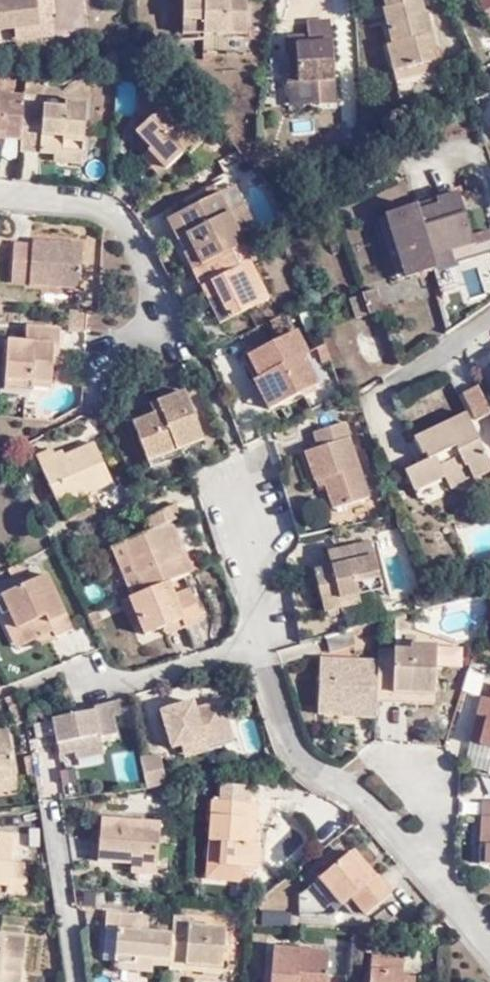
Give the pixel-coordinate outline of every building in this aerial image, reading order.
[(39,35),(37,19),(34,0),(0,0),(0,33),(11,32),(12,38),(39,35)] [(37,19),(49,17),(53,16),(51,0),(34,0),(37,19)] [(246,34),(246,0),(182,0),(182,34),(246,34)] [(385,6),(380,7),(389,41),(383,44),(391,71),(431,59),(428,50),(437,47),(426,11),(424,12),(421,0),(383,0),(385,6)] [(480,2),(488,21),(489,20),(489,0),(485,0),(480,2)] [(49,17),(37,19),(39,35),(40,40),(51,39),(49,17)] [(309,38),(310,45),(331,43),(330,22),(308,24),(309,38)] [(295,46),(310,45),(309,38),(287,39),(291,85),(288,85),(289,108),(318,106),(316,84),(297,85),(295,46)] [(310,45),(295,46),(297,85),(316,84),(318,106),(336,104),(331,43),(310,45)] [(156,146),(172,163),(186,147),(191,151),(205,137),(151,80),(136,94),(148,119),(141,131),(156,146)] [(24,110),(25,95),(0,94),(0,132),(23,134),(24,110)] [(54,144),(83,144),(86,102),(68,101),(66,108),(44,106),(44,111),(24,110),(23,134),(23,147),(55,149),(54,144)] [(83,160),(83,144),(54,144),(55,149),(55,158),(83,160)] [(166,168),(172,163),(156,146),(150,153),(166,168)] [(240,150),(221,160),(227,172),(249,160),(246,157),(240,150)] [(438,248),(475,235),(458,183),(440,190),(442,196),(424,202),(421,195),(390,206),(410,270),(441,259),(438,248)] [(246,244),(262,236),(235,185),(219,193),(246,244)] [(246,244),(219,193),(169,220),(196,270),(239,248),(246,244)] [(399,273),(410,270),(390,206),(380,210),(399,273)] [(479,247),(475,235),(438,248),(441,259),(479,247)] [(32,275),(32,287),(81,288),(82,246),(17,242),(15,274),(32,275)] [(232,316),(265,299),(251,271),(239,248),(196,270),(206,291),(216,286),(232,316)] [(258,268),(251,271),(265,299),(269,305),(275,302),(258,268)] [(14,285),(32,287),(32,275),(15,274),(14,285)] [(381,279),(368,284),(375,306),(389,301),(381,279)] [(375,306),(368,284),(355,288),(361,310),(375,306)] [(223,322),(232,316),(216,286),(206,291),(223,322)] [(90,314),(72,313),(71,335),(89,336),(89,333),(90,314)] [(10,339),(7,386),(33,388),(34,380),(52,381),(53,363),(53,345),(62,346),(63,329),(27,327),(26,339),(10,339)] [(11,327),(10,339),(26,339),(27,327),(11,327)] [(309,357),(298,332),(251,353),(261,377),(255,381),(268,408),(317,385),(306,359),(309,357)] [(62,363),(62,346),(53,345),(53,363),(62,363)] [(466,393),(480,420),(489,415),(489,403),(481,385),(466,393)] [(33,396),(33,388),(7,386),(7,395),(33,396)] [(163,409),(135,421),(156,473),(191,460),(188,450),(212,441),(191,387),(159,399),(163,409)] [(131,411),(135,421),(163,409),(159,399),(131,411)] [(489,469),(489,456),(467,407),(414,430),(422,449),(427,447),(430,455),(408,465),(417,485),(449,471),(469,463),(476,475),(489,469)] [(320,472),(324,483),(332,505),(367,493),(343,419),(314,428),(318,442),(304,447),(313,475),(320,472)] [(215,450),(212,441),(188,450),(191,460),(215,450)] [(59,507),(111,483),(94,446),(59,461),(53,450),(36,457),(59,507)] [(455,484),(476,475),(469,463),(449,471),(455,484)] [(316,485),(324,483),(320,472),(313,475),(316,485)] [(141,579),(165,568),(184,561),(177,543),(183,541),(169,509),(177,506),(172,493),(143,504),(147,516),(118,527),(141,579)] [(141,579),(118,527),(108,532),(129,583),(130,583),(141,579)] [(371,533),(337,541),(341,556),(336,557),(316,564),(321,582),(338,576),(338,578),(343,593),(360,588),(383,581),(371,533)] [(332,543),(336,557),(341,556),(337,541),(332,543)] [(140,607),(128,611),(135,626),(160,616),(164,624),(202,609),(191,582),(174,589),(165,568),(141,579),(130,583),(140,607)] [(55,640),(72,630),(45,574),(0,596),(0,611),(2,616),(11,612),(26,642),(34,638),(51,631),(55,640)] [(362,595),(360,588),(343,593),(338,578),(338,576),(321,582),(327,604),(362,595)] [(129,583),(119,587),(128,611),(140,607),(130,583),(129,583)] [(414,610),(397,613),(397,627),(412,628),(414,610)] [(352,625),(326,632),(332,653),(358,645),(352,625)] [(39,648),(55,640),(51,631),(34,638),(39,648)] [(397,682),(433,685),(435,661),(437,641),(415,638),(414,648),(382,646),(382,661),(381,692),(396,693),(397,682)] [(463,643),(437,641),(435,661),(461,663),(463,643)] [(361,715),(380,715),(381,714),(381,692),(382,661),(318,658),(315,712),(344,714),(345,703),(362,704),(361,715)] [(432,697),(433,685),(397,682),(396,693),(432,697)] [(489,741),(489,694),(483,692),(471,737),(489,741)] [(193,697),(162,706),(172,742),(182,740),(204,733),(206,741),(233,733),(222,696),(195,704),(193,697)] [(127,715),(125,704),(39,722),(41,735),(60,731),(64,750),(106,744),(101,717),(106,715),(108,718),(127,715)] [(10,733),(0,734),(0,785),(18,782),(10,733)] [(204,733),(182,740),(186,753),(207,747),(204,733)] [(141,752),(148,783),(168,779),(161,748),(141,752)] [(120,782),(138,779),(133,749),(115,752),(120,782)] [(248,841),(252,802),(253,787),(230,785),(218,788),(216,799),(212,841),(225,843),(223,865),(259,869),(262,843),(258,842),(248,841)] [(260,803),(252,802),(248,841),(258,842),(260,803)] [(158,866),(163,829),(101,821),(98,857),(158,866)] [(0,833),(0,892),(17,894),(18,888),(33,890),(36,861),(24,859),(27,828),(11,827),(11,834),(0,833)] [(259,869),(223,865),(225,843),(212,841),(209,880),(257,884),(259,869)] [(365,886),(371,882),(348,855),(344,859),(365,886)] [(350,899),(365,916),(386,901),(371,882),(365,886),(344,859),(296,896),(295,915),(328,918),(342,906),(350,899)] [(349,915),(365,916),(350,899),(342,906),(349,915)] [(167,964),(170,929),(147,927),(148,908),(105,904),(103,922),(105,922),(115,924),(112,954),(112,957),(113,957),(133,958),(133,954),(147,955),(146,961),(150,962),(167,964)] [(167,964),(166,970),(185,971),(186,965),(219,968),(223,922),(188,919),(189,914),(171,911),(170,929),(167,964)] [(102,953),(112,954),(115,924),(105,922),(102,953)] [(23,934),(0,932),(0,974),(20,976),(23,934)] [(376,935),(353,933),(352,944),(375,946),(376,935)] [(330,946),(274,942),(272,981),(328,981),(330,946)] [(372,981),(414,981),(415,973),(405,972),(406,955),(374,953),(372,981)] [(150,966),(150,962),(146,961),(147,955),(133,954),(133,958),(113,957),(113,963),(150,966)]
